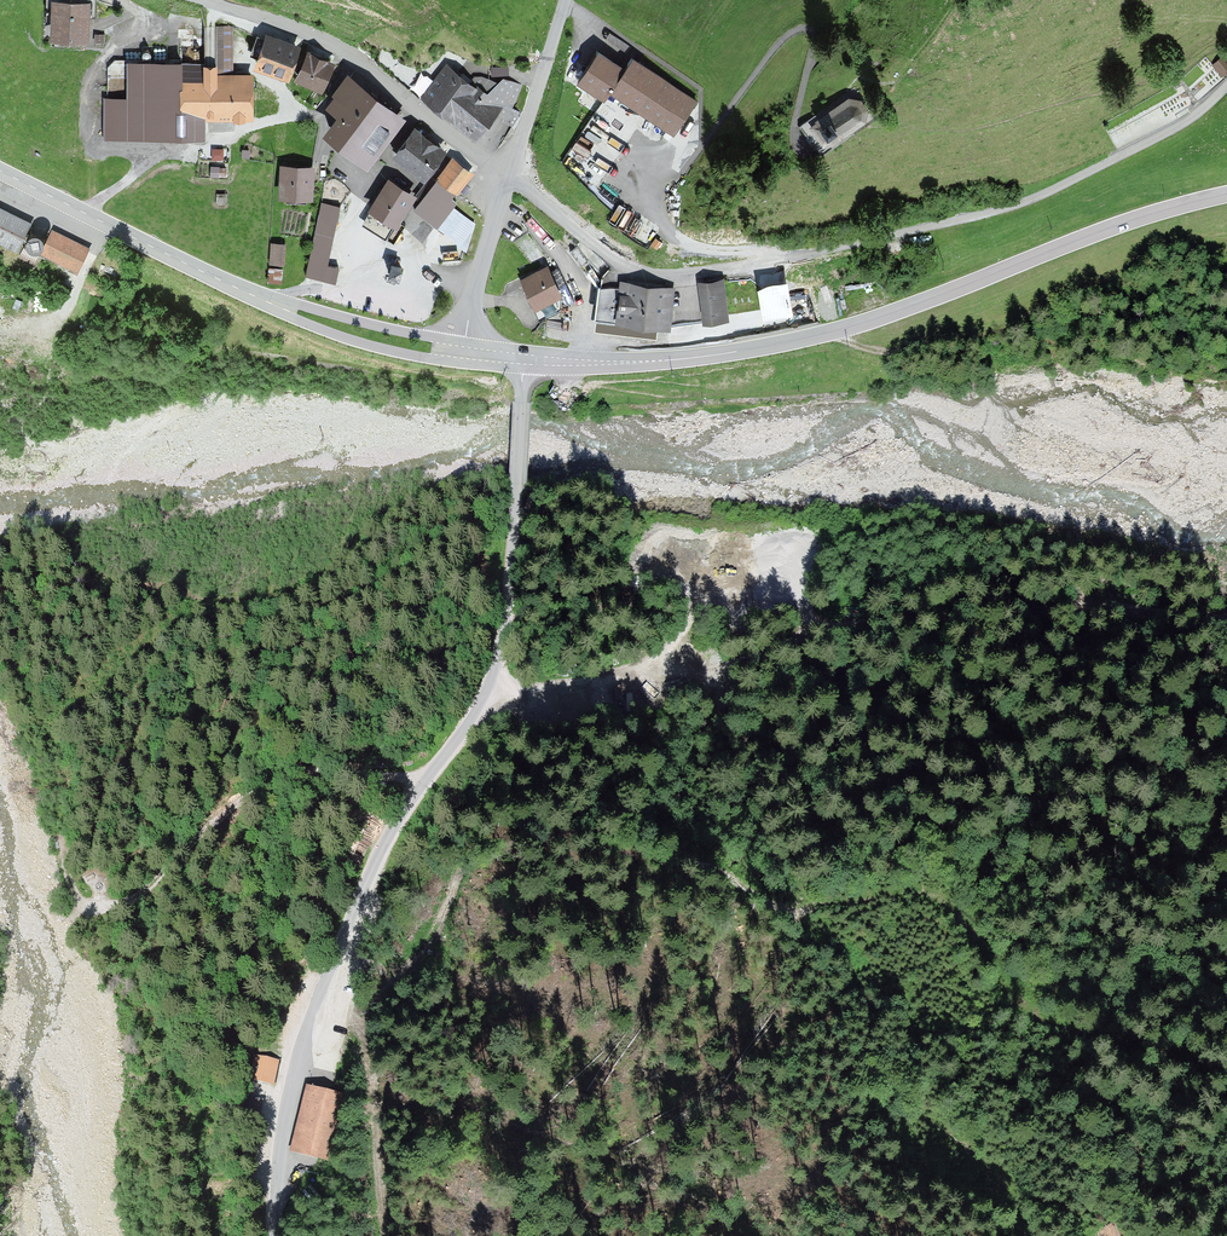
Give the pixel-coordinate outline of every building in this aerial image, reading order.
[(56,40),(92,41),(94,1),(64,0),(57,0),(56,40)] [(103,138),(206,138),(206,119),(230,119),(253,119),(253,72),(233,72),(233,25),(217,25),(217,62),(183,62),(183,58),(126,59),(126,95),(103,95),(103,138)] [(256,66),(290,78),(301,45),(267,33),(256,66)] [(630,46),(610,33),(607,39),(626,52),(630,46)] [(298,80),(325,93),(340,64),(312,50),(298,80)] [(608,99),(613,91),(675,132),(699,97),(637,56),(632,63),(629,68),(603,51),(582,82),(608,99)] [(1226,56),(1215,67),(1226,77),(1226,76),(1226,57),(1226,56)] [(479,138),(499,113),(505,119),(503,122),(511,127),(519,116),(512,108),(521,87),(505,78),(498,84),(485,79),(475,79),(473,83),(447,62),(422,93),(479,138)] [(331,129),(373,162),(407,119),(352,76),(330,102),(344,113),(331,129)] [(849,99),(817,121),(818,122),(811,127),(817,136),(824,145),(831,140),(832,141),(863,119),(865,110),(859,101),(849,99)] [(396,155),(429,179),(450,150),(417,127),(396,155)] [(613,143),(628,151),(634,139),(619,132),(613,143)] [(457,194),(475,171),(456,156),(438,180),(457,194)] [(286,166),(284,199),(315,200),(316,167),(286,166)] [(374,208),(401,225),(419,195),(392,178),(374,208)] [(416,210),(442,230),(461,204),(453,199),(457,194),(438,180),(416,210)] [(323,205),(307,277),(324,280),(340,208),(323,205)] [(32,223),(0,207),(0,244),(18,253),(32,223)] [(91,250),(55,232),(44,254),(80,272),(91,250)] [(271,245),(270,265),(285,266),(285,245),(271,245)] [(391,275),(404,279),(406,269),(394,265),(391,275)] [(525,278),(540,309),(564,297),(549,267),(525,278)] [(761,275),(762,284),(786,279),(785,271),(761,275)] [(658,323),(671,325),(676,286),(619,279),(619,285),(598,283),(594,316),(597,316),(595,328),(656,335),(658,323)] [(704,283),(710,318),(735,314),(730,279),(704,283)] [(782,286),(770,289),(772,300),(784,298),(782,286)] [(279,1062),(254,1057),(250,1081),(274,1086),(279,1062)] [(342,1097),(310,1089),(296,1151),(328,1158),(342,1097)]
